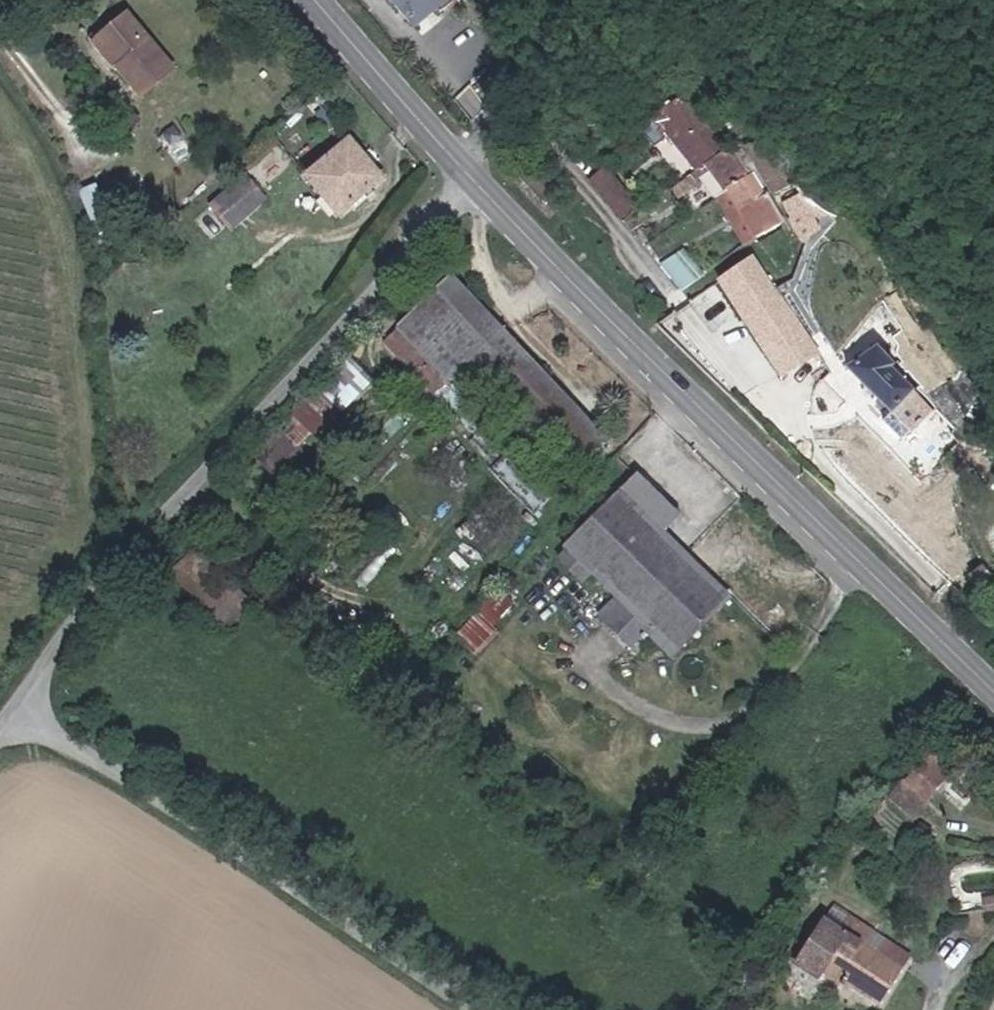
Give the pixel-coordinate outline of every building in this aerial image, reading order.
[(415,15),(433,0),(403,0),(415,15)] [(441,5),(437,0),(433,0),(415,15),(421,21),(441,5)] [(180,74),(132,16),(114,30),(112,28),(94,43),(119,73),(126,67),(151,97),(180,74)] [(735,145),(692,91),(662,115),(703,167),(745,240),(786,217),(742,146),(735,145)] [(770,133),(750,145),(779,193),(800,180),(770,133)] [(386,176),(355,138),(311,173),(342,211),(386,176)] [(614,164),(593,179),(622,219),(642,205),(614,164)] [(270,201),(250,176),(211,206),(231,231),(270,201)] [(812,187),(784,198),(799,237),(827,227),(812,187)] [(686,249),(662,266),(682,293),(706,276),(686,249)] [(824,348),(766,263),(731,287),(774,352),(787,371),(824,348)] [(585,466),(616,435),(458,274),(394,335),(447,390),(480,358),(585,466)] [(898,356),(879,336),(853,362),(927,437),(949,415),(894,360),(898,356)] [(278,470),(370,379),(348,356),(255,448),(278,470)] [(685,511),(647,471),(570,544),(618,594),(603,608),(638,645),(653,631),(680,659),(741,601),(670,525),(685,511)] [(169,571),(226,627),(253,600),(195,544),(169,571)] [(477,654),(501,632),(493,625),(517,601),(501,585),(454,631),(477,654)] [(919,764),(894,795),(917,813),(942,782),(919,764)] [(873,937),(880,927),(858,912),(848,926),(833,915),(805,955),(831,973),(838,964),(886,997),(910,963),(873,937)] [(917,953),(880,927),(873,937),(910,963),(917,953)]
